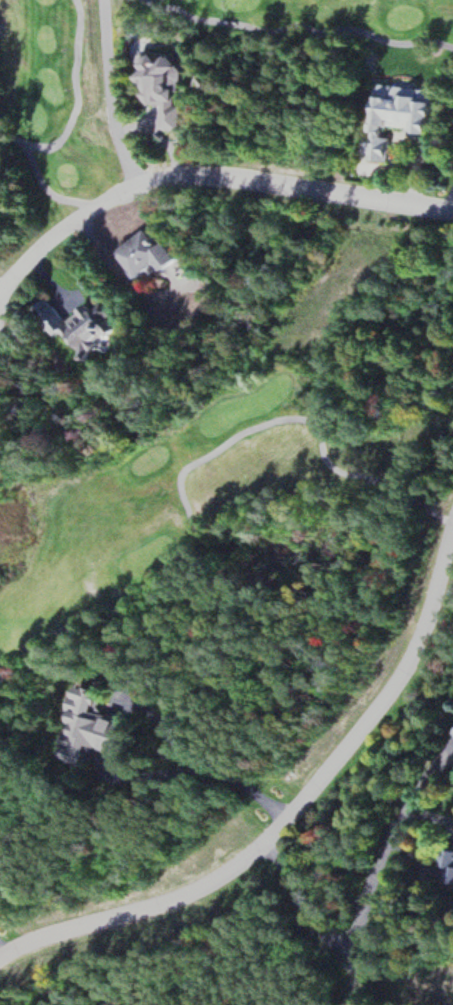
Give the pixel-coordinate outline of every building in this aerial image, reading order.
[(182,131),(183,106),(182,106),(184,57),(147,55),(145,104),(163,105),(163,131),(182,131)] [(382,84),(372,159),(388,161),(393,126),(435,132),(440,92),(382,84)] [(179,258),(157,227),(123,250),(145,282),(179,258)] [(69,322),(53,299),(38,309),(58,339),(65,334),(84,362),(114,341),(110,336),(119,330),(110,317),(114,314),(106,302),(98,308),(95,304),(69,322)] [(138,725),(104,713),(110,693),(87,685),(63,756),(91,765),(97,748),(126,758),(138,725)] [(442,866),(450,867),(447,882),(452,883),(452,850),(445,849),(442,866)]
